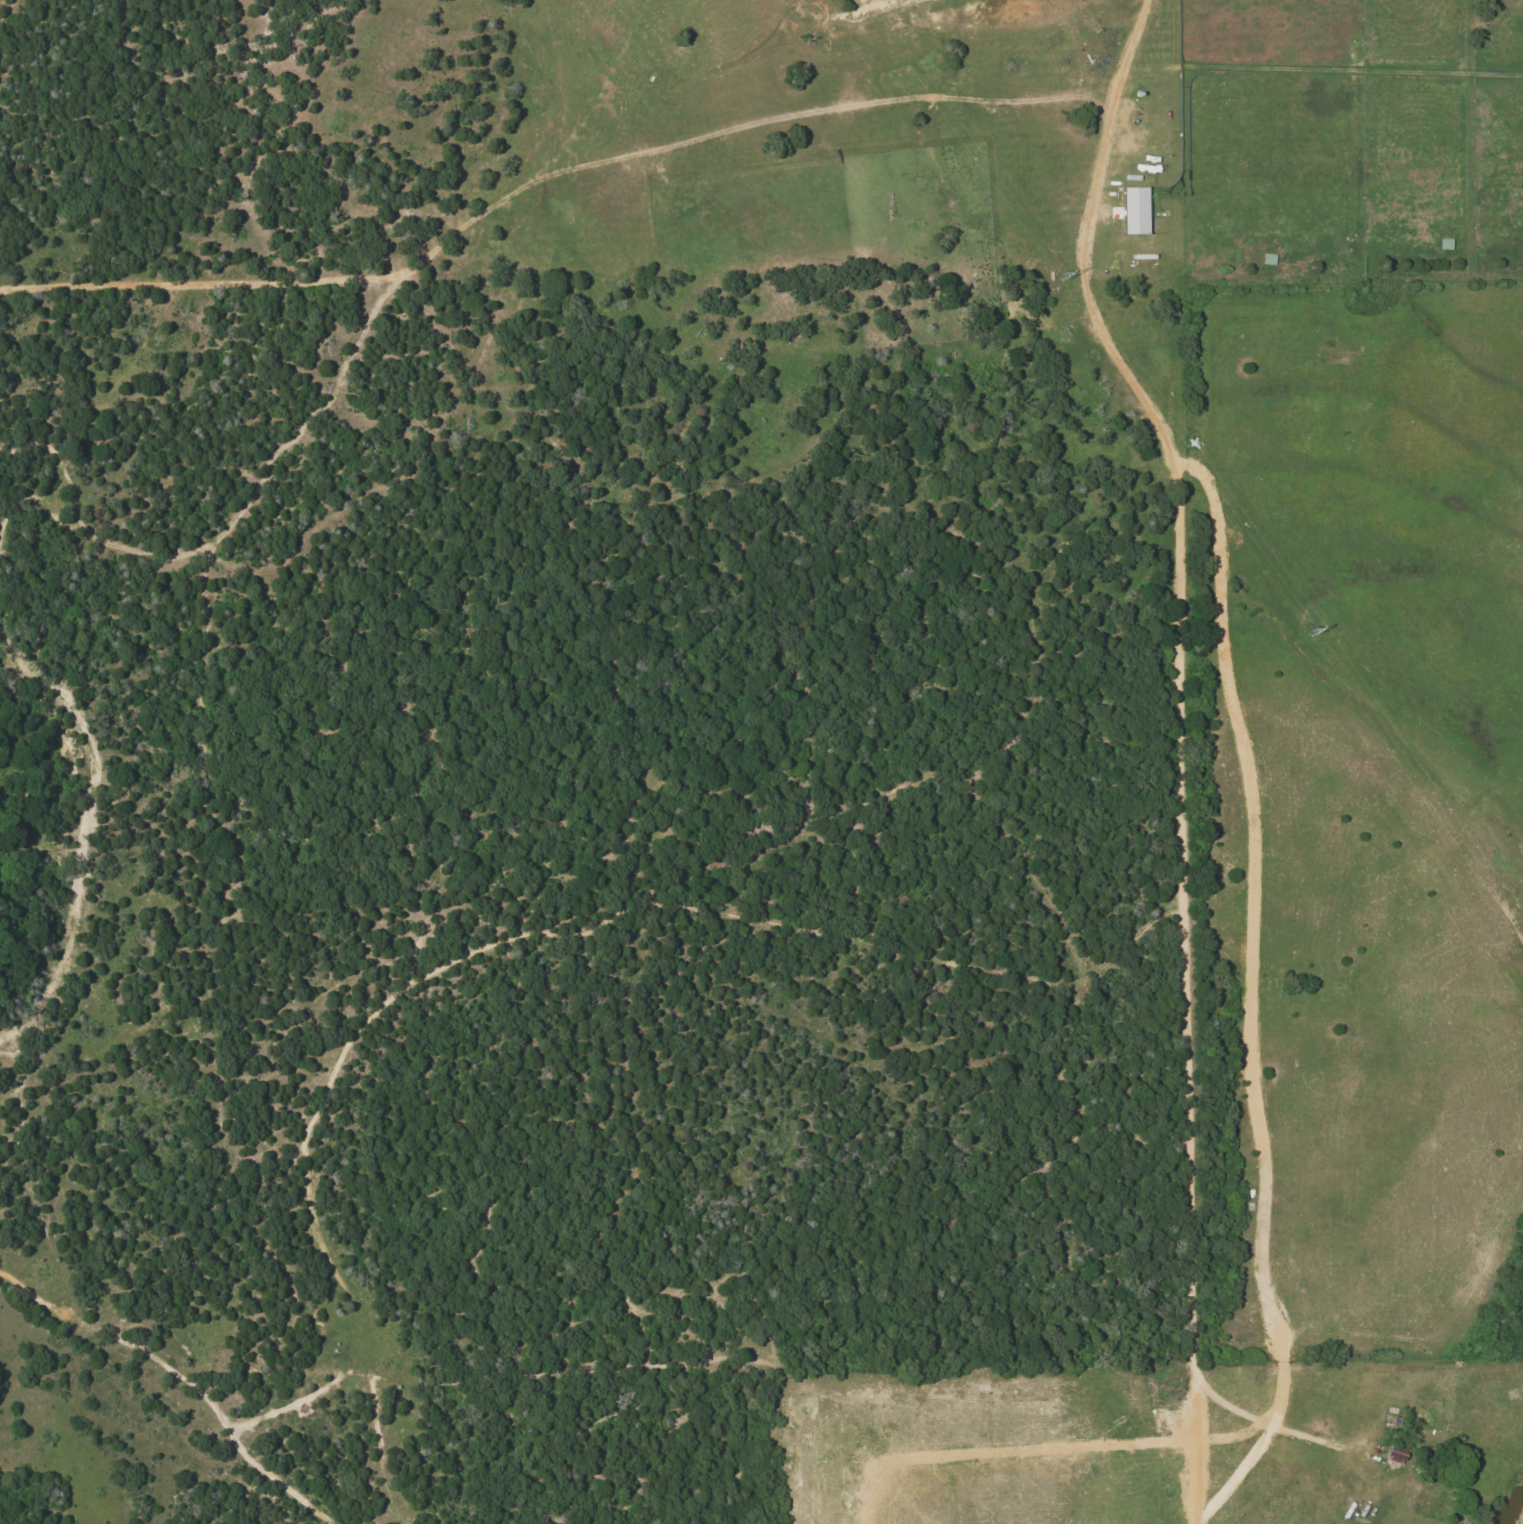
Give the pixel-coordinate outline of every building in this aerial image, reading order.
[(1124,234),(1148,234),(1148,187),(1124,187),(1124,234)]
